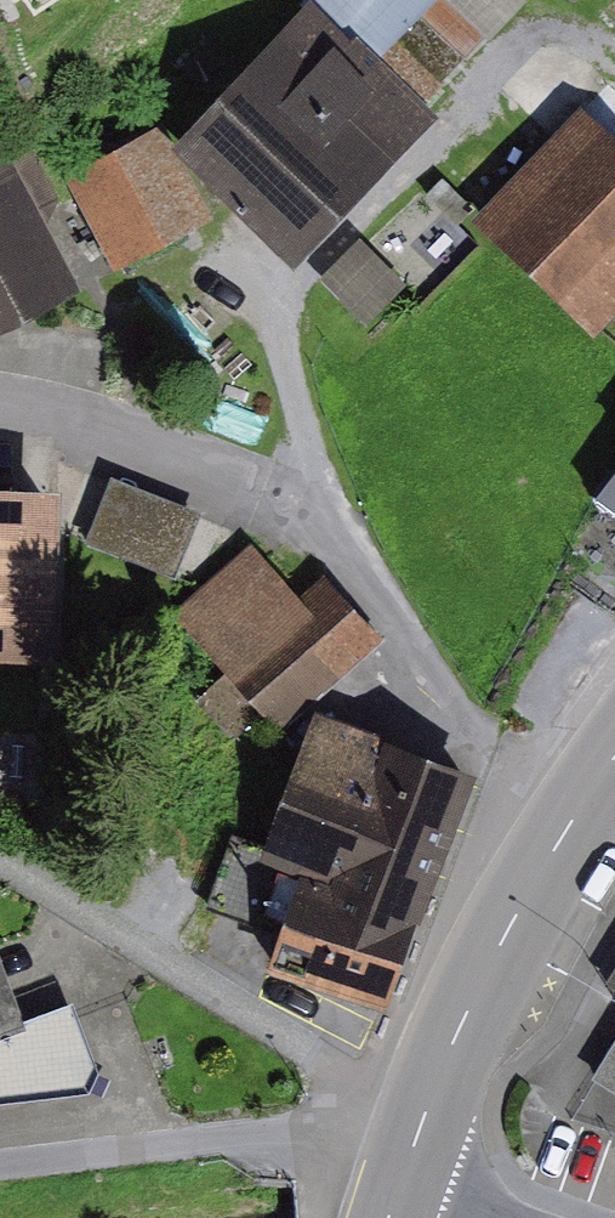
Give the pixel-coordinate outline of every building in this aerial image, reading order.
[(344,0),(337,0),(204,147),(327,258),(463,108),(344,0)] [(515,0),(438,0),(427,14),(472,52),(515,0)] [(590,116),(495,226),(614,329),(614,137),(590,116)] [(226,214),(180,137),(91,189),(136,266),(226,214)] [(39,197),(0,217),(0,340),(89,296),(39,197)] [(374,240),(335,278),(379,323),(418,284),(374,240)] [(90,540),(183,571),(204,508),(112,477),(90,540)] [(0,496),(0,658),(65,659),(70,498),(0,496)] [(312,596),(265,542),(190,608),(295,728),(398,639),(340,572),(312,596)] [(332,712),(288,817),(450,885),(494,779),(332,712)] [(450,885),(288,817),(264,875),(320,898),(294,961),(400,1005),(450,885)] [(101,1091),(112,1079),(86,1004),(42,1018),(16,948),(0,953),(0,1095),(101,1091)] [(595,1077),(614,1089),(614,1043),(595,1077)]
